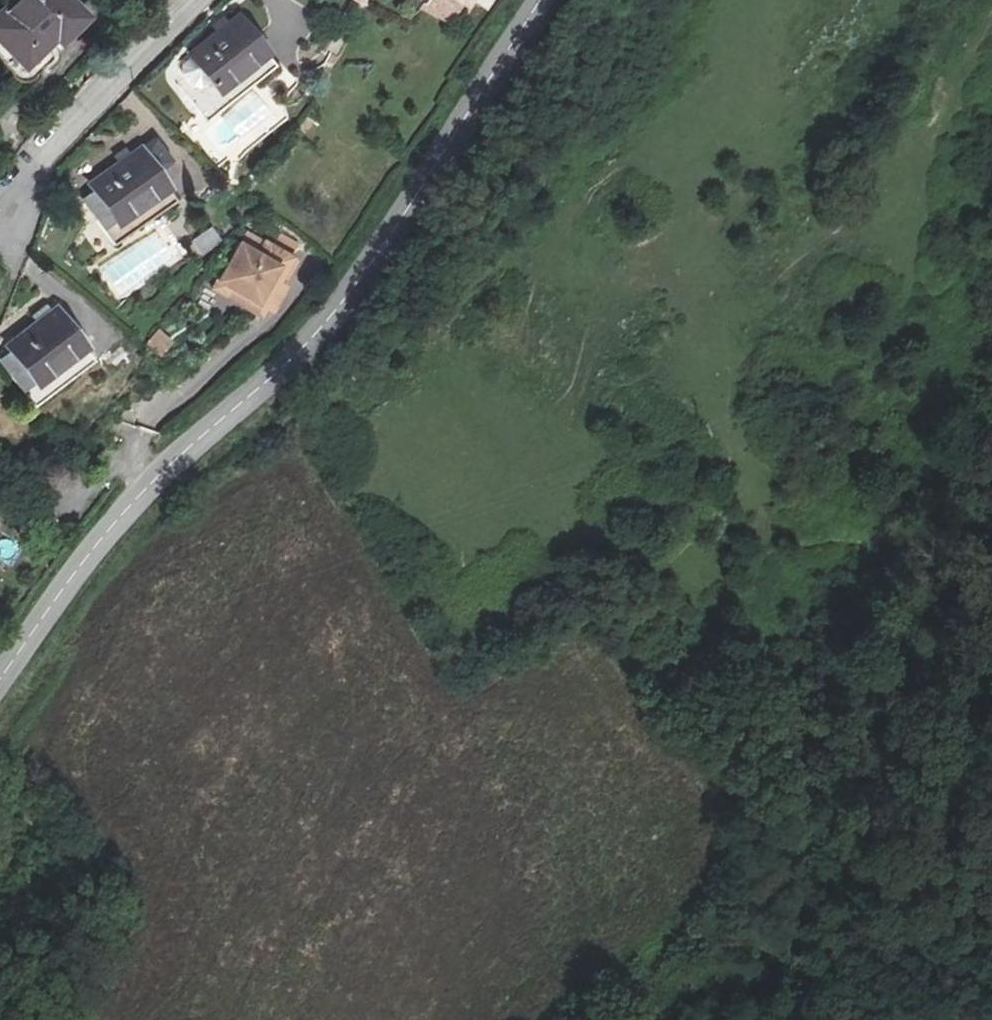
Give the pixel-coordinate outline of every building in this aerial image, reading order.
[(70,0),(26,0),(0,25),(0,42),(25,67),(53,41),(59,47),(88,19),(70,0)] [(184,59),(223,107),(279,59),(239,13),(184,59)] [(174,165),(155,139),(89,187),(95,194),(87,200),(117,242),(181,196),(164,173),(174,165)] [(194,240),(203,254),(223,241),(214,227),(194,240)] [(296,259),(270,243),(262,256),(244,246),(222,283),(251,300),(246,308),(263,318),(268,310),(274,313),(288,290),(282,286),(296,259)] [(93,352),(60,309),(10,347),(44,390),(93,352)] [(163,332),(150,346),(164,359),(177,345),(163,332)]
